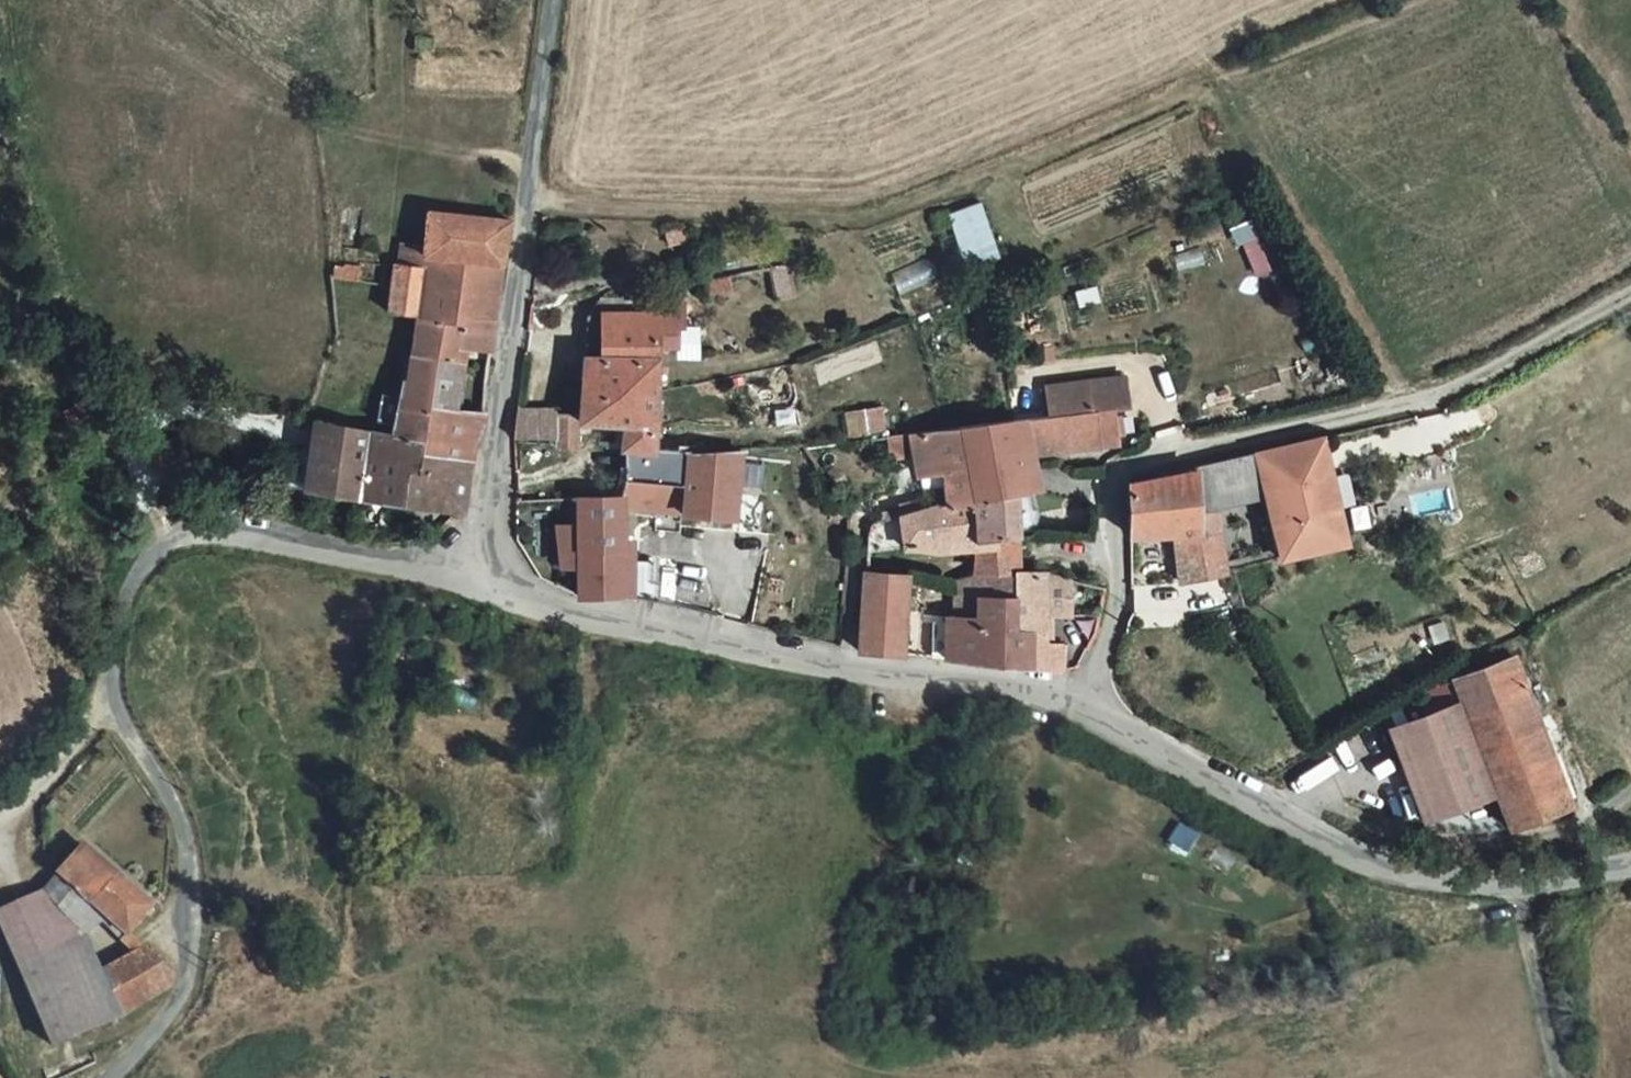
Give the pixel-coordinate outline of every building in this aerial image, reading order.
[(455,312),(416,305),(409,341),(467,349),(468,340),(492,343),(512,211),(431,202),(426,233),(425,244),(465,250),(455,312)] [(402,231),(395,253),(425,256),(416,305),(455,312),(465,250),(425,244),(426,233),(402,231)] [(416,305),(425,256),(395,253),(389,301),(416,305)] [(675,283),(664,283),(662,288),(610,286),(604,331),(582,330),(581,340),(580,372),(662,374),(665,326),(684,327),(686,307),(694,307),(695,284),(675,283)] [(460,398),(467,349),(409,341),(392,425),(419,429),(425,429),(478,436),(483,400),(460,398)] [(1063,379),(1065,405),(1119,398),(1134,395),(1131,370),(1063,379)] [(658,439),(662,374),(580,372),(579,405),(579,416),(625,418),(621,483),(683,474),(685,447),(685,439),(658,439)] [(1035,410),(1039,442),(1127,429),(1119,398),(1065,405),(1035,410)] [(979,417),(960,420),(977,497),(985,532),(1030,527),(1027,483),(1044,478),(1039,442),(1035,410),(979,417)] [(407,497),(414,457),(369,449),(371,422),(367,421),(314,415),(307,481),(363,490),(407,497)] [(950,500),(977,497),(960,420),(941,422),(945,463),(950,500)] [(392,425),(371,422),(369,449),(414,457),(419,429),(392,425)] [(915,466),(945,463),(941,422),(910,426),(913,451),(915,466)] [(913,451),(910,426),(895,428),(897,452),(913,451)] [(1327,426),(1257,443),(1267,485),(1282,545),(1354,529),(1327,426)] [(467,505),(478,436),(425,429),(421,458),(414,457),(407,497),(467,505)] [(419,429),(414,457),(421,458),(425,429),(419,429)] [(1203,460),(1207,521),(1179,523),(1186,573),(1232,563),(1220,495),(1267,485),(1257,443),(1202,456),(1203,460)] [(621,483),(619,502),(624,503),(681,508),(736,510),(743,444),(685,447),(683,474),(621,483)] [(1137,475),(1138,526),(1179,523),(1207,521),(1203,460),(1137,475)] [(619,514),(619,502),(621,483),(580,485),(582,513),(619,514)] [(932,502),(902,506),(909,544),(985,532),(977,497),(950,500),(932,502)] [(619,514),(582,513),(581,561),(581,589),(626,589),(625,544),(624,503),(619,502),(619,514)] [(582,513),(561,514),(561,559),(581,561),(582,513)] [(915,570),(869,567),(868,644),(915,647),(915,611),(915,570)] [(1016,596),(1016,569),(961,569),(960,612),(980,612),(980,595),(1016,596)] [(1071,640),(1052,640),(1051,602),(1051,572),(1032,569),(1016,569),(1016,596),(1017,615),(1041,617),(1042,656),(1072,658),(1071,640)] [(1075,576),(1051,572),(1051,602),(1075,605),(1075,576)] [(980,612),(960,612),(960,614),(958,614),(958,650),(1042,656),(1041,617),(1017,615),(1016,596),(980,595),(980,612)] [(958,650),(958,614),(945,614),(945,649),(958,650)] [(1573,794),(1518,646),(1458,667),(1466,690),(1500,783),(1514,817),(1573,794)] [(1393,717),(1427,810),(1500,783),(1466,690),(1393,717)] [(44,878),(0,898),(0,906),(53,1034),(121,1006),(99,958),(85,926),(108,907),(130,925),(155,894),(85,834),(44,878)] [(99,958),(121,1006),(171,973),(174,965),(175,961),(146,934),(99,958)]
